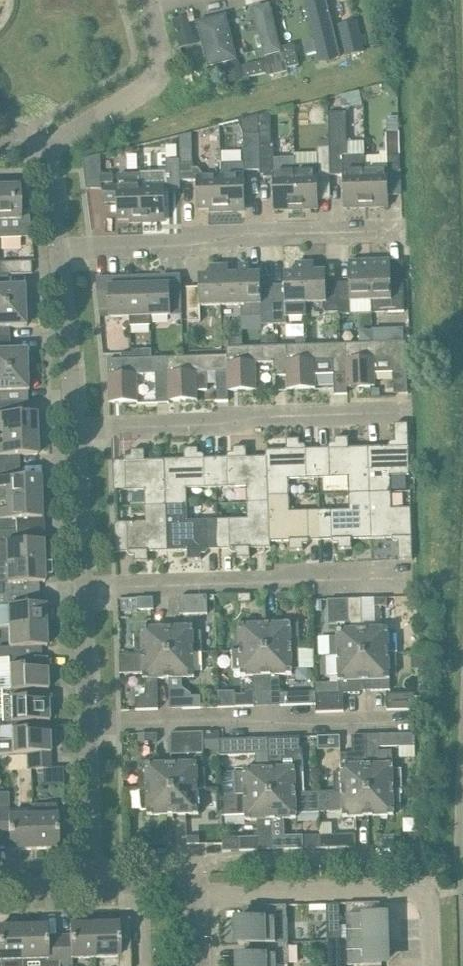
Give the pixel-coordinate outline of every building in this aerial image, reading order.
[(317,62),(343,55),(328,0),(301,0),(317,62)] [(270,4),(254,8),(266,56),(282,52),(270,4)] [(237,60),(226,15),(196,22),(207,67),(237,60)] [(366,51),(359,21),(339,25),(346,56),(366,51)] [(190,22),(174,26),(180,48),(194,44),(196,44),(190,22)] [(283,52),(287,68),(299,65),(294,45),(282,48),(283,52)] [(283,52),(263,57),(267,76),(288,71),(287,68),(283,52)] [(265,73),(262,62),(242,67),(244,78),(265,73)] [(239,74),(236,63),(223,66),(225,77),(239,74)] [(208,87),(205,75),(196,78),(199,89),(208,87)] [(385,84),(386,91),(392,96),(398,96),(398,84),(385,84)] [(361,97),(359,92),(339,97),(342,110),(361,105),(361,97)] [(366,207),(365,170),(364,156),(348,156),(347,114),(329,114),(330,148),(331,172),(331,176),(343,176),(344,208),(366,207)] [(221,211),(233,211),(233,208),(245,208),(244,171),(260,171),(260,150),(260,146),(260,145),(259,116),(238,121),(243,134),(244,162),(220,163),(220,177),(221,211)] [(399,131),(386,131),(386,147),(400,146),(399,131)] [(196,180),(196,177),(197,177),(197,168),(192,168),(190,133),(179,136),(179,158),(180,180),(196,180)] [(260,145),(260,146),(260,150),(260,171),(260,175),(273,175),(274,210),(296,209),(295,172),(295,165),(294,158),(274,159),(273,144),(260,145)] [(317,173),(331,172),(330,148),(317,148),(317,165),(295,165),(295,172),(296,209),(318,208),(317,173)] [(101,174),(100,155),(83,160),(85,183),(86,189),(101,189),(101,183),(113,183),(113,174),(101,174)] [(364,156),(365,170),(366,207),(389,206),(387,171),(400,171),(399,155),(387,156),(364,156)] [(167,158),(167,171),(140,172),(140,187),(141,222),(153,221),(153,218),(165,218),(164,187),(180,187),(180,180),(179,158),(167,158)] [(140,187),(140,174),(119,175),(119,188),(102,188),(102,203),(117,202),(117,220),(130,219),(130,222),(141,222),(140,187)] [(221,211),(220,177),(197,177),(196,177),(196,180),(196,189),(197,209),(209,209),(209,211),(221,211)] [(19,194),(19,181),(0,181),(0,238),(31,237),(27,202),(24,202),(23,194),(19,194)] [(403,271),(391,271),(390,260),(370,261),(370,270),(371,301),(371,313),(404,311),(403,271)] [(8,274),(22,274),(21,261),(1,262),(0,262),(0,274),(8,274)] [(338,283),(339,314),(351,314),(350,301),(371,301),(370,261),(349,262),(349,282),(338,283)] [(284,285),(273,285),(274,324),(286,324),(286,316),(306,316),(306,303),(305,263),(295,263),(296,273),(284,273),(284,285)] [(314,263),(305,263),(306,303),(323,302),(323,310),(326,313),(338,312),(339,314),(338,283),(326,283),(326,272),(314,272),(314,263)] [(220,305),(241,305),(240,274),(239,274),(229,275),(228,265),(219,266),(220,305)] [(274,324),(273,285),(261,285),(261,274),(249,274),(249,265),(239,265),(239,274),(240,274),(241,305),(241,317),(261,317),(261,325),(274,324)] [(200,306),(220,305),(219,266),(210,266),(210,275),(199,276),(199,287),(187,288),(188,308),(188,322),(200,322),(200,306)] [(25,306),(25,285),(8,285),(8,274),(0,274),(0,307),(25,306)] [(181,275),(149,276),(150,316),(182,315),(181,275)] [(151,325),(150,316),(149,276),(129,277),(130,316),(130,326),(151,325)] [(109,317),(130,316),(129,277),(96,278),(99,310),(109,309),(109,317)] [(0,307),(0,339),(4,339),(4,327),(26,327),(25,306),(0,307)] [(364,330),(359,335),(359,341),(371,341),(370,329),(364,330)] [(389,329),(372,329),(372,343),(389,342),(389,329)] [(400,331),(400,342),(406,342),(413,342),(413,330),(400,331)] [(273,336),(262,336),(262,346),(273,346),(273,336)] [(229,338),(229,348),(242,347),(242,338),(229,338)] [(0,339),(0,371),(27,370),(27,349),(4,349),(4,339),(0,339)] [(372,343),(346,344),(347,374),(346,374),(347,387),(375,386),(374,359),(392,358),(393,372),(407,372),(406,352),(406,342),(400,342),(389,342),(372,343)] [(347,374),(346,344),(286,346),(287,376),(288,389),(315,388),(315,361),(334,360),(334,374),(346,374),(347,374)] [(242,347),(229,348),(227,348),(227,356),(228,372),(227,372),(228,391),(256,390),(255,363),(274,362),(274,376),(287,375),(287,376),(286,346),(273,346),(262,346),(242,347)] [(121,359),(151,358),(151,349),(131,350),(131,353),(121,353),(121,359)] [(207,372),(227,372),(228,372),(227,356),(168,358),(168,374),(169,400),(197,400),(196,390),(207,390),(207,372)] [(151,358),(121,359),(108,359),(109,402),(137,401),(136,375),(168,374),(168,358),(151,358)] [(11,402),(6,402),(5,392),(28,391),(27,370),(0,371),(0,403),(11,402)] [(0,403),(0,424),(2,424),(2,435),(37,434),(36,413),(11,413),(11,402),(6,403),(0,403)] [(368,447),(370,493),(391,492),(390,476),(410,475),(408,424),(394,424),(395,446),(368,447)] [(37,434),(2,435),(3,445),(0,446),(0,467),(13,466),(13,455),(37,455),(37,434)] [(349,493),(370,493),(368,447),(348,448),(348,438),(335,438),(335,448),(317,449),(318,478),(348,477),(349,493)] [(266,456),(268,496),(289,495),(288,479),(318,478),(317,449),(300,449),(299,439),(286,440),(286,450),(266,450),(266,456)] [(268,502),(268,496),(266,456),(247,457),(246,447),(233,448),(233,457),(216,458),(216,488),(246,487),(247,503),(268,502)] [(165,459),(166,505),(187,505),(187,489),(216,488),(216,458),(198,458),(198,449),(184,449),(184,459),(165,459)] [(145,506),(166,505),(165,459),(145,460),(145,450),(131,451),(131,461),(113,461),(114,491),(145,490),(145,506)] [(6,499),(41,497),(40,477),(13,477),(13,466),(0,467),(0,499),(6,499)] [(392,508),(391,492),(370,493),(371,539),(398,538),(399,560),(412,559),(411,507),(392,508)] [(349,509),(319,510),(320,540),(338,540),(339,549),(352,549),(352,539),(371,539),(370,493),(349,493),(349,509)] [(268,496),(268,502),(270,542),(289,541),(290,551),(303,551),(303,541),(320,540),(319,510),(289,511),(289,495),(268,496)] [(17,530),(17,519),(41,518),(41,497),(6,499),(0,499),(0,531),(17,530)] [(270,542),(268,502),(247,503),(247,519),(218,520),(219,549),(237,549),(237,558),(250,558),(250,548),(270,548),(270,542)] [(168,551),(166,505),(145,506),(146,522),(115,523),(116,553),(134,552),(135,562),(148,561),(148,552),(168,551)] [(187,505),(166,505),(168,551),(187,551),(188,560),(201,560),(201,550),(219,549),(218,520),(188,521),(187,505)] [(0,531),(0,563),(7,563),(44,561),(43,540),(18,541),(18,530),(17,530),(0,531)] [(20,594),(19,583),(44,582),(44,561),(7,563),(7,583),(0,583),(0,595),(20,594)] [(290,601),(289,593),(277,594),(277,602),(290,601)] [(0,595),(0,627),(9,626),(46,625),(45,604),(20,605),(20,594),(0,595)] [(251,602),(251,594),(238,595),(238,603),(251,602)] [(179,597),(180,615),(206,614),(206,596),(179,597)] [(154,605),(153,597),(141,598),(141,606),(154,605)] [(387,606),(387,598),(374,598),(375,606),(387,606)] [(350,623),(349,599),(328,600),(329,623),(350,623)] [(322,601),(314,601),(314,611),(322,611),(322,601)] [(299,623),(265,624),(266,650),(300,649),(299,623)] [(240,651),(266,650),(265,624),(239,625),(240,651)] [(9,626),(10,647),(0,647),(0,659),(22,658),(22,647),(47,646),(46,625),(9,626)] [(193,627),(167,628),(168,653),(194,652),(201,652),(202,652),(201,632),(193,632),(193,627)] [(168,653),(167,628),(142,628),(142,635),(134,635),(135,654),(168,653)] [(363,655),(362,629),(337,630),(337,636),(329,636),(329,656),(363,655)] [(362,629),(363,655),(389,654),(388,648),(388,629),(362,629)] [(300,650),(300,649),(266,650),(266,675),(266,676),(292,675),(292,668),(301,668),(300,650)] [(266,650),(240,651),(231,651),(232,670),(240,670),(241,676),(266,676),(266,650)] [(194,652),(168,653),(169,679),(194,678),(194,672),(203,671),(202,652),(201,652),(194,652)] [(136,710),(158,709),(157,679),(169,679),(168,653),(135,654),(119,655),(120,675),(143,674),(143,679),(146,679),(146,697),(136,698),(136,710)] [(364,685),(372,685),(372,691),(390,690),(389,673),(397,673),(396,654),(389,654),(363,655),(364,680),(364,685)] [(330,676),(338,675),(339,694),(344,693),(360,693),(360,685),(364,685),(364,680),(363,655),(329,656),(330,676)] [(23,665),(9,666),(9,677),(0,677),(0,691),(10,690),(24,690),(48,689),(48,679),(53,679),(53,668),(47,669),(47,657),(23,658),(23,665)] [(48,689),(24,690),(10,690),(10,698),(1,698),(2,723),(49,721),(49,711),(54,711),(54,700),(48,701),(48,689)] [(316,704),(316,692),(280,693),(280,706),(316,704)] [(316,692),(316,704),(316,712),(344,711),(344,693),(316,694),(316,692)] [(414,709),(414,693),(387,694),(387,710),(414,709)] [(235,707),(254,706),(254,695),(235,696),(235,707)] [(182,697),(183,709),(201,708),(200,697),(182,697)] [(28,754),(50,753),(50,743),(55,743),(55,732),(50,733),(49,721),(11,722),(11,740),(0,740),(0,754),(28,754)] [(219,731),(183,733),(183,741),(184,754),(203,754),(203,741),(219,740),(219,731)] [(158,742),(157,733),(138,734),(139,745),(149,745),(149,742),(158,742)] [(415,745),(415,733),(378,734),(379,747),(415,745)] [(342,766),(341,766),(341,772),(333,772),(334,792),(367,791),(367,765),(365,735),(351,735),(352,752),(341,752),(342,766)] [(269,768),(270,794),(303,793),(302,749),(300,749),(300,737),(281,738),(282,768),(269,768)] [(255,755),(255,739),(219,740),(220,756),(255,755)] [(367,765),(367,791),(401,789),(400,769),(393,769),(392,750),(378,751),(378,765),(367,765)] [(50,753),(28,754),(28,770),(51,769),(50,753)] [(171,764),(172,789),(198,788),(205,788),(205,769),(197,769),(197,763),(171,764)] [(139,790),(172,789),(171,764),(146,764),(146,771),(138,771),(139,790)] [(222,795),(270,794),(269,768),(244,769),(244,772),(235,772),(236,795),(222,795)] [(198,788),(172,789),(173,815),(199,814),(198,788)] [(172,789),(139,790),(140,809),(147,809),(147,816),(173,815),(172,789)] [(401,789),(367,791),(368,816),(394,816),(394,809),(401,809),(401,789)] [(368,816),(367,791),(334,792),(319,793),(319,812),(342,811),(343,817),(368,816)] [(303,793),(270,794),(271,820),(296,819),(296,813),(319,812),(319,793),(303,794),(303,793)] [(271,820),(270,794),(222,795),(223,816),(245,815),(245,820),(271,820)] [(32,815),(33,849),(57,849),(56,814),(56,804),(32,805),(32,815)] [(33,849),(32,815),(9,816),(9,807),(0,807),(0,840),(9,839),(9,850),(33,849)] [(414,833),(410,839),(410,845),(416,845),(418,845),(422,844),(421,832),(414,833)] [(320,835),(321,848),(356,847),(356,834),(320,835)] [(199,836),(187,837),(187,845),(199,844),(199,836)] [(285,849),(303,849),(303,836),(284,836),(285,849)] [(259,850),(258,837),(239,838),(239,851),(259,850)] [(161,845),(161,838),(148,838),(148,846),(161,845)] [(346,940),(388,939),(388,923),(381,923),(380,903),(345,903),(346,940)] [(340,919),(339,904),(328,904),(328,919),(340,919)] [(238,919),(238,944),(288,942),(286,905),(248,906),(248,919),(238,919)] [(118,923),(94,924),(95,958),(118,957),(118,965),(131,965),(130,940),(118,940),(118,923)] [(94,924),(70,924),(70,935),(58,936),(59,965),(72,965),(72,959),(95,958),(94,924)] [(58,936),(46,936),(46,925),(22,926),(23,960),(46,959),(46,965),(59,965),(58,936)] [(23,960),(22,926),(0,927),(0,965),(23,965),(23,960)] [(389,955),(388,939),(346,940),(347,965),(382,965),(382,956),(389,955)] [(238,944),(249,944),(250,956),(239,956),(239,965),(281,965),(288,964),(288,942),(238,944)]
